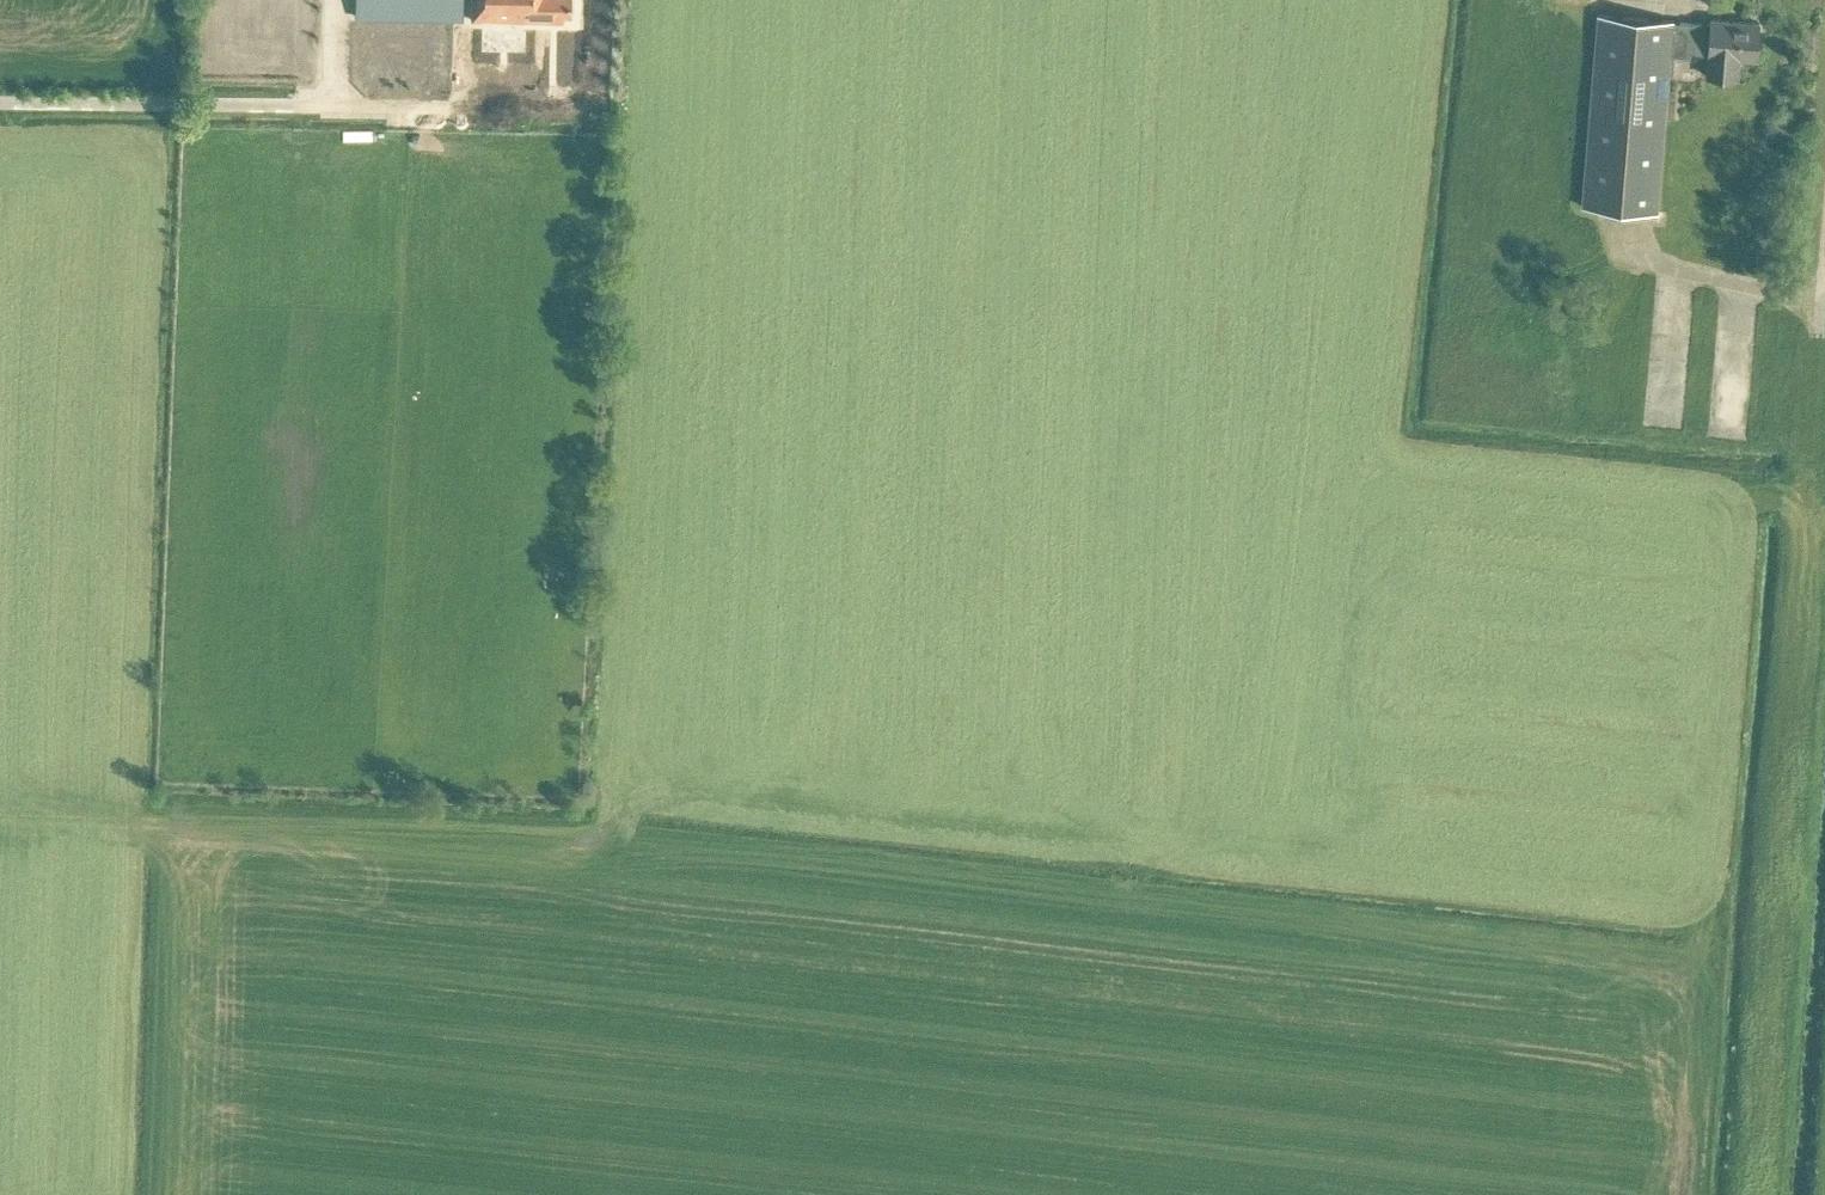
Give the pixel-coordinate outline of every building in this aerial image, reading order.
[(357,16),(563,19),(563,12),(570,13),(570,0),(357,0),(357,16)] [(1710,22),(1692,21),(1692,22),(1673,21),(1673,20),(1598,14),(1582,204),(1657,210),(1670,54),(1689,56),(1690,52),(1708,53),(1706,76),(1736,78),(1738,57),(1756,59),(1759,22),(1710,18),(1710,22)]
